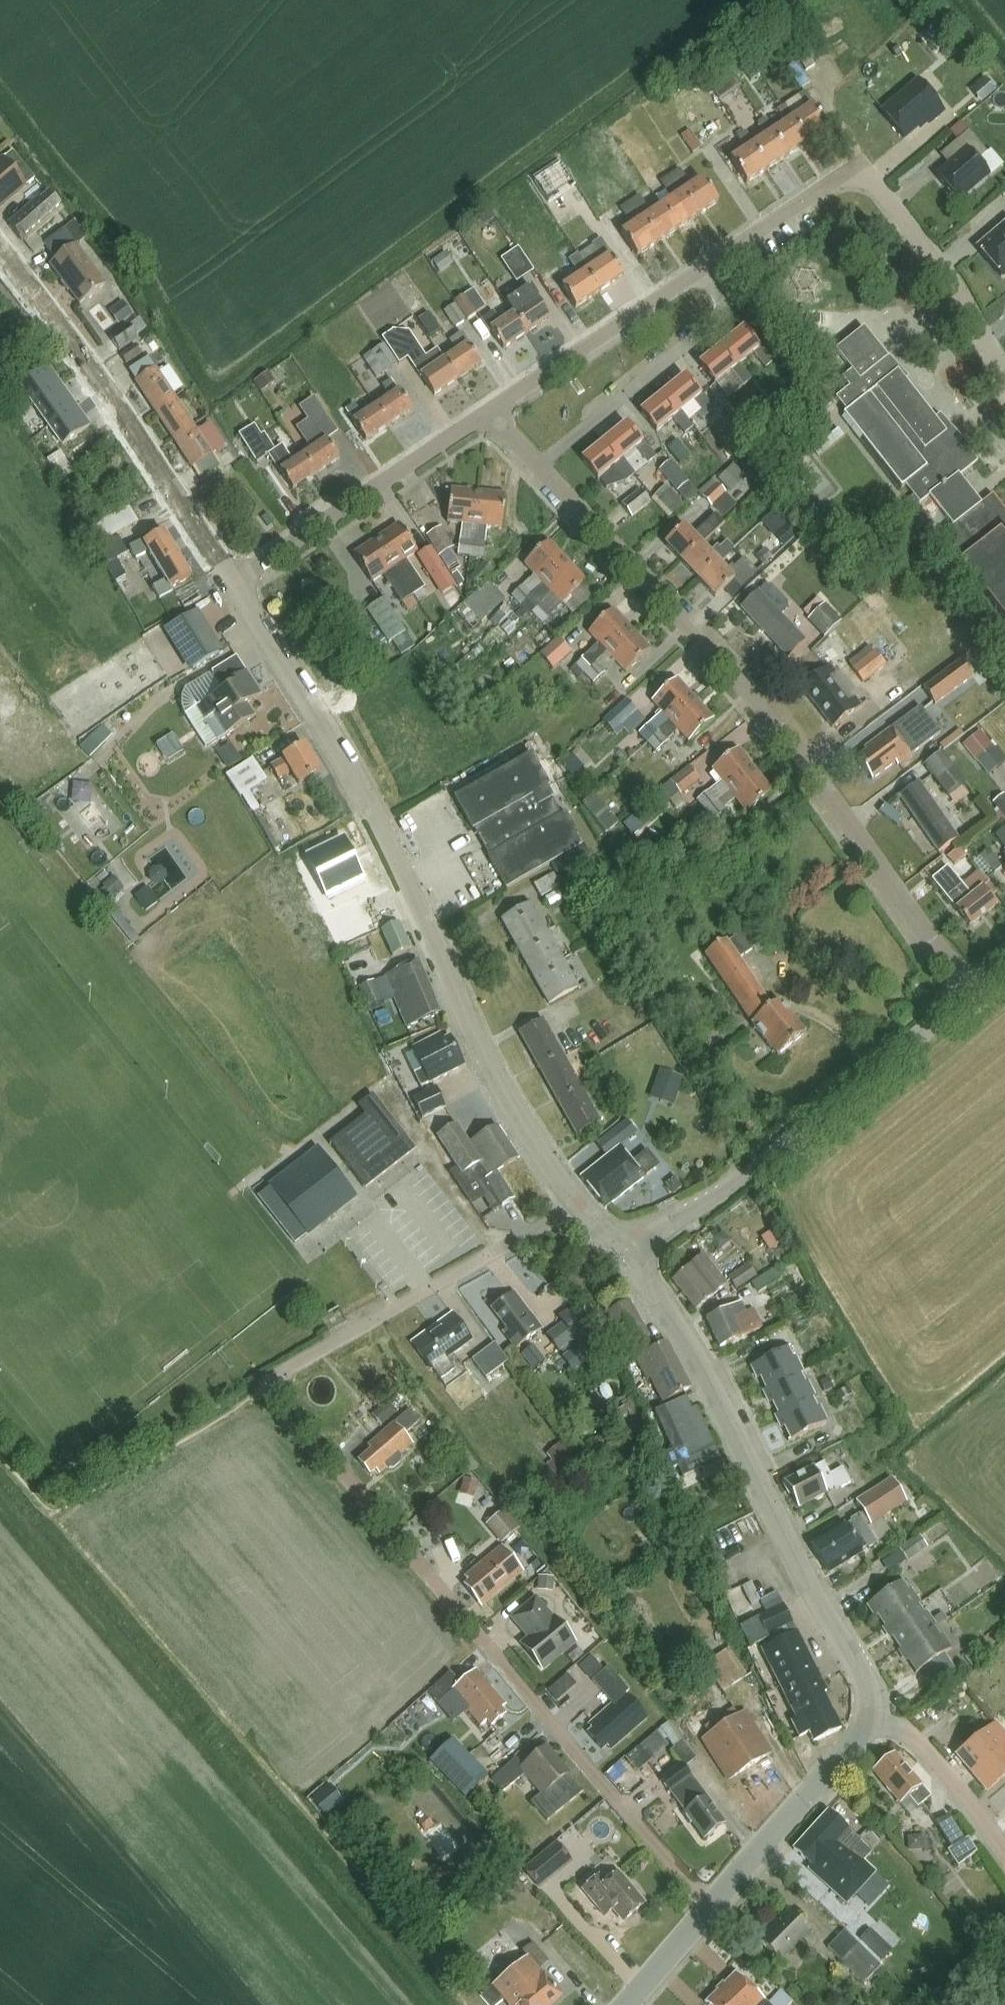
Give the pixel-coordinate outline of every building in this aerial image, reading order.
[(815,67),(803,50),(795,55),(806,72),(815,67)] [(736,54),(727,57),(732,72),(741,69),(736,54)] [(727,67),(708,81),(714,90),(713,91),(720,100),(740,86),(727,67)] [(918,80),(882,110),(900,133),(906,140),(926,122),(930,126),(945,113),(939,107),(918,80)] [(792,120),(808,144),(828,131),(812,107),(814,106),(806,93),(797,98),(798,99),(796,100),(797,101),(789,106),(797,117),(794,119),(792,120)] [(775,132),(773,134),(788,157),(808,144),(792,120),(794,119),(786,106),(777,111),(786,125),(775,132)] [(755,146),(753,147),(768,171),(788,157),(773,134),(775,132),(766,119),(757,125),(766,138),(755,146)] [(714,124),(707,129),(711,135),(717,130),(714,124)] [(690,131),(682,136),(689,147),(697,141),(690,131)] [(746,152),(731,161),(747,185),(768,171),(753,147),(755,146),(746,132),(737,138),(746,152)] [(958,202),(967,194),(989,175),(977,162),(987,153),(968,132),(958,141),(967,152),(937,177),(958,202)] [(1,162),(0,163),(0,210),(34,182),(11,154),(1,162)] [(670,177),(675,185),(685,178),(679,170),(670,177)] [(666,191),(675,185),(670,177),(660,183),(666,191)] [(703,181),(683,194),(698,218),(719,204),(703,181)] [(39,197),(8,224),(23,241),(62,207),(49,192),(41,200),(39,197)] [(683,194),(662,207),(678,231),(698,218),(683,194)] [(678,231),(662,207),(651,215),(639,196),(630,203),(635,211),(642,221),(657,245),(678,231)] [(626,216),(635,211),(630,203),(621,208),(626,216)] [(489,209),(480,217),(487,225),(496,218),(489,209)] [(642,221),(621,235),(637,258),(657,245),(642,221)] [(1004,274),(1004,227),(978,250),(1001,277),(1004,274)] [(105,285),(64,231),(45,246),(57,261),(51,266),(80,304),(105,285)] [(611,257),(613,256),(602,239),(592,246),(603,262),(589,271),(587,272),(601,293),(624,277),(611,257)] [(519,250),(502,262),(517,285),(535,273),(519,250)] [(446,253),(433,262),(440,273),(454,264),(446,253)] [(589,271),(581,259),(578,255),(569,261),(580,278),(563,289),(576,309),(601,293),(587,272),(589,271)] [(551,319),(539,301),(540,300),(531,287),(506,305),(514,316),(513,316),(527,335),(551,319)] [(455,303),(456,305),(467,321),(486,309),(474,290),(455,303)] [(456,305),(444,314),(455,330),(467,321),(456,305)] [(527,335),(513,316),(502,324),(494,312),(482,321),(503,352),(527,335)] [(429,315),(419,322),(431,339),(441,332),(429,315)] [(131,329),(112,341),(119,351),(137,340),(131,329)] [(943,435),(934,424),(937,421),(932,415),(904,379),(882,351),(865,329),(836,352),(852,372),(842,380),(843,381),(850,389),(836,399),(847,413),(843,415),(902,490),(906,487),(920,505),(930,498),(949,522),(953,527),(981,506),(976,500),(960,478),(979,463),(951,428),(943,435)] [(744,330),(722,348),(738,367),(740,365),(753,355),(765,370),(774,363),(761,347),(759,348),(744,330)] [(482,365),(468,345),(469,344),(462,333),(450,342),(458,353),(446,361),(438,351),(437,352),(457,382),(482,365)] [(398,364),(408,357),(392,334),(382,340),(398,364)] [(376,381),(397,367),(384,347),(363,361),(376,381)] [(135,348),(121,358),(127,367),(141,358),(135,348)] [(722,348),(699,367),(715,386),(732,372),(744,387),(752,381),(740,365),(738,367),(722,348)] [(434,397),(457,382),(437,352),(414,367),(434,397)] [(48,367),(21,386),(35,406),(62,387),(48,367)] [(155,369),(136,382),(155,411),(174,398),(172,394),(182,387),(169,368),(159,374),(155,369)] [(270,377),(257,385),(263,394),(276,386),(270,377)] [(3,397),(16,389),(9,378),(0,384),(0,393),(3,397)] [(686,378),(664,395),(680,415),(682,413),(695,403),(707,418),(716,411),(703,395),(701,396),(686,378)] [(390,399),(376,408),(389,428),(413,412),(400,392),(399,393),(391,381),(382,387),(390,399)] [(62,387),(35,406),(49,426),(76,407),(62,387)] [(664,395),(641,414),(657,434),(673,420),(685,435),(694,428),(682,413),(680,415),(664,395)] [(798,434),(835,403),(829,397),(791,426),(798,434)] [(174,398),(155,411),(173,440),(193,427),(174,398)] [(318,400),(304,408),(312,422),(300,429),(313,451),(303,458),(316,477),(340,461),(327,441),(338,435),(318,400)] [(355,406),(346,411),(367,443),(389,428),(376,408),(362,417),(355,406)] [(76,407),(49,426),(63,446),(90,426),(76,407)] [(756,414),(741,426),(751,438),(766,425),(756,414)] [(37,419),(26,427),(32,435),(43,427),(37,419)] [(193,427),(173,440),(192,469),(212,456),(225,447),(210,424),(197,433),(193,427)] [(316,477),(303,458),(295,463),(284,446),(276,450),(265,434),(262,436),(255,425),(240,435),(258,464),(270,456),(293,491),(316,477)] [(627,425),(606,443),(621,462),(623,461),(636,450),(649,465),(657,458),(644,442),(642,444),(627,425)] [(737,426),(728,434),(741,450),(751,443),(737,426)] [(832,444),(847,434),(841,426),(827,437),(832,444)] [(606,443),(583,462),(598,481),(600,480),(607,489),(627,482),(635,476),(623,461),(621,462),(606,443)] [(636,450),(623,461),(635,476),(649,465),(636,450)] [(75,473),(61,453),(49,461),(62,482),(75,473)] [(677,493),(678,492),(689,483),(671,461),(659,471),(677,493)] [(734,492),(746,481),(734,468),(722,479),(734,492)] [(716,485),(702,498),(712,508),(713,506),(726,494),(717,484),(716,485)] [(478,494),(452,491),(451,524),(463,525),(460,557),(471,558),(477,508),(471,507),(472,494),(478,494)] [(632,519),(650,504),(640,491),(621,506),(632,519)] [(506,497),(478,494),(472,494),(471,507),(477,508),(471,558),(484,559),(488,528),(503,529),(506,497)] [(953,527),(942,536),(962,562),(960,563),(1004,621),(1004,511),(993,496),(981,506),(953,527)] [(108,538),(137,521),(129,506),(100,523),(108,538)] [(684,528),(665,545),(681,562),(682,564),(702,546),(717,531),(724,524),(715,515),(693,537),(684,528)] [(787,524),(774,535),(785,547),(797,536),(787,524)] [(100,526),(88,533),(98,549),(110,542),(100,526)] [(418,553),(400,526),(371,545),(378,556),(384,553),(394,569),(411,595),(413,597),(423,590),(405,562),(418,553)] [(427,539),(439,558),(454,549),(442,530),(435,534),(427,539)] [(154,588),(160,598),(173,590),(172,589),(191,577),(164,531),(144,542),(143,540),(130,548),(136,558),(149,551),(166,580),(154,588)] [(110,542),(98,549),(108,565),(118,559),(128,552),(119,537),(110,542)] [(702,546),(682,564),(697,579),(717,561),(732,547),(727,542),(720,549),(718,547),(710,554),(703,547),(702,546)] [(525,565),(535,576),(512,597),(521,607),(558,573),(553,568),(563,559),(549,543),(525,565)] [(763,566),(780,551),(773,544),(766,550),(765,549),(756,558),(763,566)] [(384,553),(378,556),(371,545),(353,556),(372,584),(383,576),(400,602),(411,595),(394,569),(384,553)] [(421,560),(433,580),(446,572),(434,553),(428,556),(421,560)] [(118,559),(108,565),(117,581),(128,575),(118,559)] [(587,583),(568,563),(568,564),(563,559),(553,568),(558,573),(521,607),(529,617),(538,609),(553,595),(563,605),(587,583)] [(717,561),(697,579),(716,599),(725,590),(735,581),(735,582),(738,580),(744,587),(758,574),(744,560),(735,568),(732,564),(725,570),(720,564),(717,561)] [(458,572),(452,576),(459,585),(464,582),(458,572)] [(735,581),(725,590),(733,598),(744,587),(738,580),(735,582),(735,581)] [(488,584),(463,607),(480,625),(504,602),(488,584)] [(790,607),(768,585),(759,594),(758,593),(741,609),(789,659),(806,643),(780,617),(790,607)] [(553,595),(538,609),(548,619),(563,605),(553,595)] [(367,612),(389,646),(405,635),(383,601),(367,612)] [(808,618),(824,635),(839,620),(824,603),(808,618)] [(193,669),(220,652),(194,611),(167,629),(193,669)] [(628,627),(613,612),(589,634),(598,644),(608,654),(622,641),(618,637),(628,627)] [(514,615),(511,618),(516,623),(519,620),(514,615)] [(509,622),(502,629),(508,636),(516,629),(509,622)] [(160,626),(150,638),(158,645),(164,639),(167,641),(172,636),(160,626)] [(627,674),(651,652),(632,632),(628,627),(618,637),(622,641),(608,654),(616,663),(627,674)] [(558,640),(540,656),(554,671),(572,654),(558,640)] [(1004,655),(1004,642),(989,654),(995,662),(1004,655)] [(598,644),(588,653),(598,664),(608,654),(598,644)] [(479,647),(472,653),(477,658),(484,652),(479,647)] [(587,674),(598,664),(588,653),(577,664),(587,674)] [(876,653),(853,671),(864,685),(886,667),(876,653)] [(237,656),(212,672),(185,690),(184,694),(182,698),(182,702),(182,707),(183,711),(185,716),(205,748),(226,735),(255,717),(247,704),(262,695),(237,656)] [(935,706),(974,677),(963,663),(925,691),(935,706)] [(580,681),(587,674),(577,664),(570,670),(580,681)] [(595,683),(606,672),(598,664),(587,674),(595,683)] [(833,729),(861,708),(855,700),(848,704),(829,680),(836,675),(829,667),(801,688),(833,729)] [(695,701),(696,701),(677,680),(652,702),(663,714),(641,734),(649,743),(661,733),(671,723),(685,710),(681,705),(691,696),(695,701)] [(714,721),(696,701),(695,701),(691,696),(681,705),(685,710),(671,723),(678,731),(689,743),(714,721)] [(628,701),(604,722),(614,733),(638,711),(633,706),(628,701)] [(898,767),(912,756),(941,734),(921,708),(892,730),(865,750),(867,753),(857,760),(872,781),(895,764),(898,767)] [(110,722),(81,750),(90,759),(118,730),(110,722)] [(671,723),(661,733),(668,740),(678,731),(671,723)] [(980,731),(963,744),(976,761),(993,747),(980,731)] [(661,733),(649,743),(658,753),(664,747),(670,742),(668,740),(661,733)] [(228,769),(241,761),(231,745),(218,753),(228,769)] [(272,767),(279,779),(292,771),(299,784),(320,772),(305,745),(284,757),(285,759),(272,767)] [(756,772),(739,750),(713,771),(723,783),(698,803),(705,812),(715,804),(730,793),(745,781),(741,776),(751,767),(756,772)] [(965,783),(942,752),(924,766),(947,796),(965,783)] [(549,787),(531,755),(455,798),(474,829),(483,824),(499,851),(488,857),(506,888),(582,846),(565,814),(551,822),(543,808),(554,802),(546,788),(549,787)] [(573,757),(564,764),(572,773),(581,766),(573,757)] [(253,758),(226,775),(240,797),(267,780),(253,758)] [(773,794),(756,772),(751,767),(741,776),(745,781),(730,793),(747,814),(773,794)] [(680,798),(700,783),(689,769),(670,784),(678,795),(680,798)] [(667,803),(678,795),(670,784),(659,793),(667,803)] [(900,797),(939,853),(958,840),(919,784),(900,797)] [(595,794),(583,803),(608,833),(619,824),(595,794)] [(993,803),(997,808),(1003,816),(1004,819),(1004,796),(1004,794),(993,803)] [(713,821),(722,814),(715,804),(705,812),(713,821)] [(994,811),(1004,824),(1004,819),(1003,816),(997,808),(994,811)] [(409,832),(404,821),(399,824),(404,835),(409,832)] [(996,834),(1004,846),(1004,827),(996,834)] [(650,832),(643,844),(652,849),(659,837),(650,832)] [(344,841),(307,858),(325,894),(361,877),(344,841)] [(954,866),(966,856),(960,848),(948,857),(954,866)] [(988,849),(980,856),(991,868),(995,873),(1003,866),(988,849)] [(947,867),(931,880),(971,928),(998,906),(992,898),(997,893),(979,871),(963,885),(947,867)] [(555,874),(536,885),(543,896),(561,886),(555,874)] [(113,877),(102,886),(113,899),(124,890),(113,877)] [(558,892),(546,899),(551,908),(563,901),(558,892)] [(338,943),(362,932),(345,896),(322,906),(338,943)] [(531,904),(502,921),(518,948),(547,932),(531,904)] [(393,956),(412,949),(400,922),(382,930),(393,956)] [(705,956),(752,1026),(755,1030),(778,1058),(806,1035),(779,1003),(772,1008),(739,960),(760,946),(749,929),(728,943),(726,941),(705,956)] [(547,932),(518,948),(534,976),(562,960),(547,932)] [(419,960),(386,975),(407,1027),(441,1013),(419,960)] [(562,960),(534,976),(549,1004),(578,988),(562,960)] [(384,1002),(375,981),(361,988),(370,1009),(384,1002)] [(544,1020),(519,1033),(537,1065),(561,1051),(544,1020)] [(431,1082),(436,1079),(464,1065),(450,1037),(444,1040),(441,1034),(414,1048),(431,1082)] [(561,1051),(537,1065),(557,1100),(581,1087),(561,1051)] [(658,1070),(651,1091),(676,1099),(683,1079),(658,1070)] [(581,1087),(557,1100),(577,1136),(601,1123),(581,1087)] [(424,1093),(413,1098),(423,1119),(434,1114),(424,1093)] [(365,1116),(329,1144),(365,1190),(416,1150),(376,1099),(373,1095),(358,1107),(361,1111),(365,1116)] [(628,1120),(613,1132),(623,1145),(638,1133),(628,1120)] [(458,1125),(439,1137),(463,1174),(477,1164),(486,1178),(482,1181),(499,1208),(516,1198),(499,1172),(519,1158),(498,1127),(470,1144),(458,1125)] [(605,1208),(644,1178),(619,1148),(582,1178),(605,1208)] [(318,1151),(272,1187),(309,1234),(355,1198),(318,1151)] [(675,1177),(666,1184),(673,1193),(683,1186),(675,1177)] [(460,1247),(435,1188),(399,1203),(423,1262),(460,1247)] [(774,1230),(761,1239),(770,1252),(783,1244),(774,1230)] [(696,1310),(727,1285),(703,1255),(672,1280),(696,1310)] [(737,1289),(757,1276),(749,1264),(729,1278),(737,1289)] [(759,1289),(787,1276),(783,1266),(755,1278),(759,1289)] [(491,1307),(503,1299),(487,1273),(464,1288),(481,1315),(492,1308),(491,1307)] [(516,1348),(542,1329),(514,1292),(492,1309),(507,1330),(504,1332),(516,1348)] [(633,1355),(653,1343),(629,1301),(608,1313),(633,1355)] [(762,1328),(753,1310),(746,1313),(741,1302),(706,1319),(720,1348),(762,1328)] [(559,1353),(571,1344),(584,1334),(567,1310),(557,1317),(562,1323),(546,1335),(559,1353)] [(460,1324),(453,1314),(412,1343),(431,1370),(472,1340),(470,1338),(482,1330),(471,1315),(460,1324)] [(663,1402),(691,1388),(668,1343),(637,1359),(648,1380),(651,1378),(663,1402)] [(579,1344),(563,1357),(573,1371),(590,1358),(579,1344)] [(487,1378),(508,1363),(494,1345),(474,1361),(487,1378)] [(521,1354),(533,1369),(544,1361),(533,1345),(521,1354)] [(790,1347),(752,1366),(758,1378),(761,1377),(767,1390),(800,1374),(803,1373),(796,1358),(793,1359),(788,1349),(791,1348),(790,1347)] [(767,1390),(764,1391),(770,1403),(773,1402),(779,1414),(779,1415),(812,1399),(815,1398),(808,1383),(805,1384),(800,1374),(767,1390)] [(827,1376),(819,1380),(824,1392),(832,1388),(827,1376)] [(408,1403),(396,1389),(388,1379),(367,1396),(376,1406),(385,1398),(397,1412),(408,1403)] [(848,1387),(838,1392),(842,1400),(852,1395),(848,1387)] [(655,1431),(662,1427),(674,1451),(666,1455),(673,1470),(679,1467),(685,1478),(702,1470),(703,1473),(724,1463),(723,1462),(697,1408),(692,1410),(687,1397),(655,1412),(656,1413),(649,1417),(655,1431)] [(779,1414),(776,1416),(782,1428),(785,1427),(791,1439),(789,1441),(827,1422),(820,1408),(817,1409),(812,1399),(779,1415),(779,1414)] [(381,1426),(396,1413),(386,1403),(372,1415),(381,1426)] [(405,1434),(420,1421),(409,1410),(368,1446),(371,1449),(358,1461),(370,1474),(376,1470),(379,1474),(387,1467),(389,1469),(393,1469),(401,1462),(401,1458),(400,1456),(413,1444),(405,1434)] [(566,1449),(547,1465),(556,1475),(575,1459),(566,1449)] [(842,1488),(851,1483),(843,1468),(830,1474),(824,1462),(814,1468),(814,1467),(783,1483),(784,1484),(787,1491),(789,1491),(798,1508),(815,1499),(818,1500),(823,1498),(824,1494),(827,1493),(826,1492),(833,1488),(842,1488)] [(464,1477),(460,1490),(475,1495),(479,1482),(464,1477)] [(865,1516),(861,1518),(859,1515),(851,1520),(852,1522),(846,1526),(844,1524),(832,1532),(831,1535),(812,1547),(828,1572),(847,1560),(850,1561),(862,1553),(861,1551),(868,1547),(869,1549),(877,1543),(867,1528),(907,1502),(892,1479),(856,1502),(865,1516)] [(486,1525),(500,1542),(516,1529),(503,1512),(486,1525)] [(907,1560),(927,1547),(919,1535),(899,1548),(907,1560)] [(486,1602),(523,1571),(502,1547),(465,1577),(470,1582),(465,1586),(477,1602),(482,1598),(486,1602)] [(540,1576),(539,1589),(552,1590),(553,1577),(540,1576)] [(904,1580),(869,1604),(878,1618),(881,1616),(887,1625),(884,1627),(920,1603),(913,1593),(911,1594),(904,1582),(905,1581),(904,1580)] [(752,1605),(760,1601),(751,1583),(744,1586),(752,1605)] [(778,1592),(762,1599),(768,1613),(784,1605),(778,1592)] [(552,1621),(536,1601),(514,1618),(531,1638),(523,1645),(542,1668),(573,1642),(554,1619),(552,1621)] [(920,1603),(884,1627),(894,1641),(896,1639),(900,1644),(903,1648),(934,1627),(935,1626),(931,1620),(928,1615),(927,1616),(919,1605),(920,1604),(920,1603)] [(814,1742),(842,1729),(824,1693),(828,1691),(797,1631),(793,1623),(784,1605),(768,1613),(759,1617),(760,1618),(769,1635),(773,1643),(762,1649),(796,1719),(792,1721),(800,1737),(809,1733),(814,1742)] [(940,1614),(931,1620),(935,1626),(944,1620),(947,1618),(943,1612),(940,1614)] [(769,1635),(760,1618),(742,1626),(752,1644),(769,1635)] [(903,1648),(900,1650),(909,1663),(912,1662),(918,1671),(916,1672),(916,1673),(918,1672),(923,1669),(946,1654),(952,1649),(944,1638),(943,1639),(935,1628),(934,1627),(903,1648)] [(706,1663),(723,1690),(744,1676),(727,1649),(706,1663)] [(972,1653),(965,1658),(972,1667),(979,1662),(972,1653)] [(946,1654),(923,1669),(933,1684),(948,1673),(956,1668),(946,1654)] [(591,1657),(578,1668),(588,1680),(601,1669),(591,1657)] [(592,1681),(601,1691),(612,1704),(589,1724),(593,1729),(588,1734),(602,1750),(607,1745),(611,1750),(647,1718),(626,1694),(629,1691),(608,1666),(592,1681)] [(501,1709),(506,1705),(492,1689),(495,1687),(486,1677),(483,1679),(475,1669),(460,1682),(451,1672),(434,1687),(442,1697),(443,1698),(451,1691),(481,1726),(487,1722),(491,1727),(505,1714),(501,1709)] [(560,1700),(580,1681),(569,1671),(550,1689),(560,1700)] [(390,1726),(405,1745),(429,1726),(414,1707),(390,1726)] [(734,1708),(717,1719),(722,1727),(724,1726),(739,1716),(734,1708)] [(762,1751),(768,1747),(745,1712),(739,1716),(724,1726),(722,1727),(704,1739),(726,1774),(732,1771),(735,1776),(765,1757),(762,1751)] [(669,1722),(660,1729),(675,1747),(672,1750),(686,1767),(697,1758),(683,1740),(669,1722)] [(996,1723),(957,1755),(973,1774),(996,1754),(994,1752),(999,1747),(1002,1750),(1004,1747),(1004,1734),(996,1723)] [(657,1732),(637,1749),(649,1762),(666,1748),(669,1746),(657,1732)] [(431,1764),(465,1800),(488,1778),(454,1742),(431,1764)] [(547,1821),(583,1792),(546,1747),(523,1766),(516,1757),(492,1780),(502,1793),(517,1780),(523,1787),(530,1781),(541,1794),(531,1802),(547,1821)] [(1004,1776),(1004,1747),(1002,1750),(999,1747),(994,1752),(996,1754),(973,1774),(988,1791),(1004,1776)] [(910,1814),(931,1797),(922,1786),(923,1786),(910,1770),(908,1771),(895,1755),(875,1771),(910,1814)] [(714,1807),(692,1777),(682,1764),(660,1780),(671,1793),(679,1804),(685,1812),(684,1812),(704,1838),(724,1823),(713,1808),(714,1807)] [(329,1784),(312,1799),(326,1816),(343,1801),(329,1784)] [(828,1812),(794,1850),(813,1867),(810,1870),(846,1903),(875,1873),(851,1851),(852,1850),(854,1852),(858,1847),(856,1845),(860,1841),(828,1812)] [(426,1816),(417,1823),(425,1832),(433,1825),(426,1816)] [(965,1840),(950,1817),(936,1823),(952,1848),(947,1851),(959,1867),(978,1852),(968,1838),(965,1840)] [(940,1828),(912,1834),(917,1858),(945,1852),(940,1828)] [(540,1889),(573,1862),(557,1842),(524,1869),(540,1889)] [(645,1904),(618,1871),(604,1882),(598,1875),(580,1890),(604,1918),(611,1912),(622,1924),(645,1904)] [(780,1962),(811,1931),(789,1910),(759,1940),(780,1962)] [(864,1984),(881,1967),(844,1930),(827,1948),(864,1984)] [(880,1939),(870,1949),(882,1961),(892,1951),(880,1939)] [(538,1970),(527,1957),(492,1985),(480,1995),(488,2004),(497,2004),(504,1999),(508,1996),(516,2004),(550,2004),(561,1996),(543,1976),(538,1970)] [(768,2003),(736,1972),(706,2003),(707,2004),(771,2004),(768,2003)] [(768,2003),(771,2004),(789,2004),(793,2001),(781,1990),(768,2003)]
